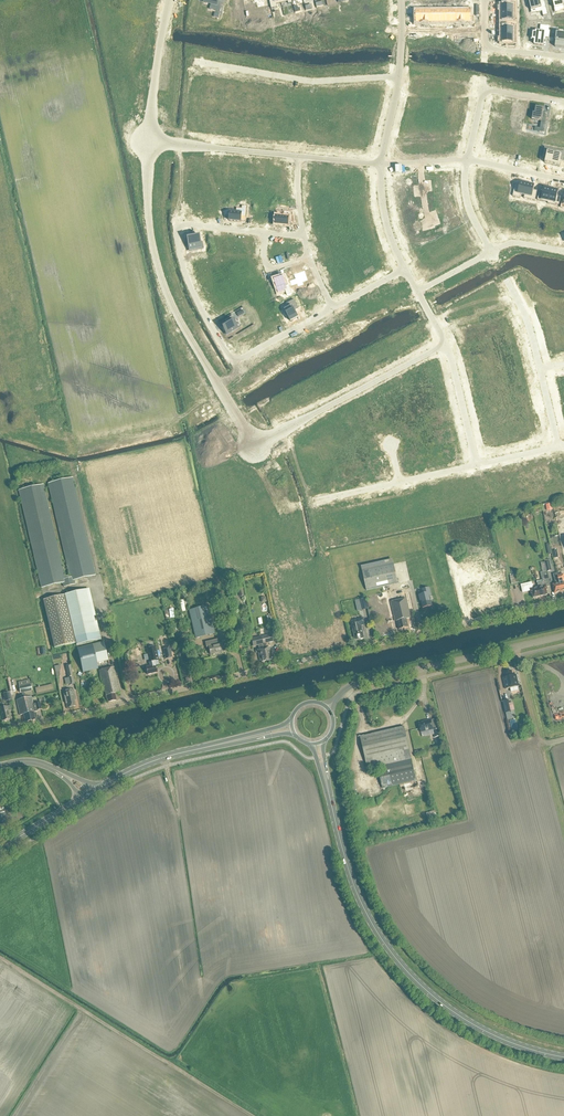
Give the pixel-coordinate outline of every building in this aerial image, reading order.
[(205,3),(211,5),(217,6),(215,11),(220,12),(222,4),(218,3),(218,1),(219,0),(206,0),(205,3)] [(228,3),(229,13),(238,12),(238,8),(241,7),(241,0),(233,0),(233,2),(228,3)] [(254,4),(257,3),(258,8),(269,5),(268,0),(253,0),(254,4)] [(272,9),(277,8),(276,5),(282,4),(281,0),(269,0),(272,9)] [(374,4),(374,5),(372,5),(372,9),(379,8),(378,5),(385,4),(385,3),(385,0),(374,0),(374,4)] [(540,0),(532,0),(529,1),(531,11),(536,9),(537,13),(542,12),(543,16),(548,15),(545,3),(541,4),(540,0)] [(555,9),(561,7),(562,9),(563,8),(563,0),(552,0),(555,9)] [(501,6),(501,14),(515,14),(515,3),(508,3),(508,6),(501,6)] [(372,11),(372,21),(385,21),(385,18),(385,14),(379,14),(379,11),(372,11)] [(501,14),(501,21),(508,21),(508,24),(515,24),(515,14),(501,14)] [(372,21),(372,31),(379,31),(379,28),(385,28),(385,27),(385,21),(372,21)] [(501,29),(502,36),(515,36),(515,25),(508,25),(508,29),(501,29)] [(532,33),(532,40),(535,40),(534,45),(543,46),(544,41),(545,41),(545,38),(549,38),(549,32),(548,32),(549,27),(541,27),(540,32),(536,32),(536,34),(532,33)] [(557,34),(555,47),(563,49),(563,35),(557,34)] [(502,36),(502,43),(508,43),(508,46),(515,46),(515,36),(502,36)] [(196,78),(195,87),(203,88),(203,87),(208,87),(207,93),(211,94),(212,83),(209,82),(209,79),(196,78)] [(218,80),(217,93),(222,93),(221,97),(227,98),(227,94),(229,94),(229,87),(224,86),(225,81),(218,80)] [(234,82),(233,88),(236,88),(235,95),(243,96),(243,102),(248,102),(249,89),(244,88),(245,83),(234,82)] [(265,85),(257,84),(255,98),(263,98),(263,100),(268,101),(268,94),(264,93),(265,85)] [(277,86),(275,99),(281,100),(281,104),(288,104),(289,93),(284,93),(285,87),(277,86)] [(303,94),(303,89),(296,88),(294,101),(302,102),(301,108),(306,108),(308,95),(303,94)] [(313,95),(312,101),(314,101),(314,103),(320,104),(320,110),(326,111),(327,99),(323,98),(324,91),(315,90),(315,95),(313,95)] [(366,90),(364,100),(377,104),(379,97),(372,95),(373,92),(366,90)] [(342,107),(343,92),(335,92),(334,100),(331,100),(330,109),(334,109),(334,106),(342,107)] [(364,100),(361,110),(368,112),(369,108),(376,110),(377,104),(364,100)] [(498,105),(496,111),(510,115),(513,105),(506,104),(505,107),(498,105)] [(533,113),(532,120),(541,122),(540,129),(539,133),(545,134),(548,115),(543,115),(543,113),(544,109),(536,107),(535,113),(533,113)] [(496,111),(495,118),(502,120),(501,123),(508,125),(510,115),(496,111)] [(555,121),(559,122),(559,125),(563,126),(563,112),(556,111),(555,121)] [(193,121),(192,133),(200,134),(200,129),(207,130),(208,123),(193,121)] [(210,123),(209,130),(216,131),(215,135),(223,136),(225,124),(210,123)] [(225,124),(223,136),(232,137),(232,133),(239,133),(239,126),(225,124)] [(357,125),(355,134),(369,138),(370,131),(363,130),(364,126),(357,125)] [(242,126),(241,133),(247,134),(247,139),(255,139),(256,128),(242,126)] [(256,128),(255,139),(263,140),(264,136),(271,136),(271,129),(256,128)] [(273,129),(273,137),(279,137),(279,142),(287,143),(288,131),(273,129)] [(288,131),(287,143),(295,143),(296,139),(302,140),(303,132),(288,131)] [(305,132),(304,140),(311,140),(311,145),(319,146),(320,134),(305,132)] [(491,134),(489,140),(500,143),(502,137),(504,138),(505,134),(499,132),(498,136),(491,134)] [(320,134),(319,146),(327,146),(328,142),(334,143),(335,135),(320,134)] [(355,134),(352,144),(359,146),(360,142),(367,144),(369,138),(355,134)] [(489,140),(487,147),(495,149),(494,152),(500,154),(501,150),(499,150),(500,143),(489,140)] [(521,144),(519,152),(523,152),(523,154),(522,158),(528,160),(531,147),(521,144)] [(531,147),(528,160),(535,161),(537,149),(531,148),(531,147)] [(544,148),(543,155),(546,156),(545,163),(552,165),(555,150),(544,148)] [(552,165),(559,167),(561,159),(563,160),(563,152),(555,150),(552,165)] [(189,157),(187,172),(199,173),(199,174),(205,175),(206,167),(199,167),(200,158),(189,157)] [(217,172),(218,160),(211,159),(210,167),(207,167),(206,174),(210,174),(210,171),(217,172)] [(224,169),(225,161),(218,160),(217,172),(224,173),(223,175),(227,176),(227,169),(224,169)] [(240,174),(241,162),(234,162),(233,170),(230,169),(229,176),(233,176),(233,174),(240,174)] [(247,171),(248,163),(241,162),(240,174),(247,175),(246,178),(250,178),(250,171),(247,171)] [(263,177),(264,165),(257,164),(256,172),(253,172),(252,178),(256,179),(256,176),(263,177)] [(270,173),(271,165),(264,165),(263,177),(270,177),(269,180),(273,180),(273,174),(270,173)] [(276,175),(275,187),(281,187),(281,180),(288,180),(289,167),(280,166),(280,175),(276,175)] [(307,170),(307,182),(316,182),(316,186),(322,186),(322,182),(320,182),(320,173),(312,173),(312,170),(307,170)] [(356,175),(349,175),(350,179),(352,179),(353,185),(364,185),(364,178),(356,178),(356,175)] [(489,183),(482,184),(483,191),(494,189),(493,183),(496,182),(495,179),(489,180),(489,183)] [(515,188),(513,197),(520,198),(520,195),(525,196),(524,199),(527,185),(520,183),(519,189),(515,188)] [(353,192),(350,192),(350,196),(357,195),(357,192),(365,192),(364,185),(353,185),(353,192)] [(527,185),(524,199),(535,201),(537,193),(533,193),(534,186),(527,185)] [(539,194),(537,200),(548,203),(548,204),(551,190),(544,188),(542,195),(539,194)] [(316,194),(308,195),(309,203),(319,202),(318,194),(322,193),(322,189),(315,190),(316,194)] [(494,189),(483,191),(484,197),(491,196),(492,200),(498,199),(498,195),(495,195),(494,189)] [(551,190),(548,204),(555,205),(555,204),(559,205),(561,198),(557,197),(558,191),(551,190)] [(449,199),(438,203),(440,208),(451,204),(449,199)] [(357,202),(351,203),(352,206),(354,206),(355,213),(367,211),(366,204),(358,205),(357,202)] [(183,207),(182,216),(187,217),(191,218),(191,217),(195,218),(196,213),(200,213),(201,205),(196,204),(191,204),(191,208),(183,207)] [(451,204),(440,208),(442,213),(453,209),(451,204)] [(497,212),(490,216),(493,221),(504,216),(501,210),(503,209),(501,206),(495,209),(497,212)] [(207,210),(206,219),(218,220),(219,214),(222,215),(223,207),(219,207),(219,211),(207,210)] [(228,216),(228,220),(229,220),(229,221),(241,222),(242,217),(246,217),(247,207),(242,207),(242,209),(237,209),(236,213),(230,212),(230,216),(228,216)] [(453,209),(442,213),(444,219),(455,215),(453,209)] [(319,216),(310,218),(312,229),(317,228),(317,226),(325,224),(323,216),(326,215),(325,211),(318,212),(319,216)] [(356,219),(354,220),(354,223),(360,222),(360,219),(368,218),(367,211),(355,213),(356,219)] [(276,216),(275,226),(288,227),(289,221),(293,222),(292,213),(284,212),(284,217),(276,216)] [(411,212),(400,216),(402,222),(413,218),(411,212)] [(252,217),(251,220),(252,220),(252,223),(264,225),(264,222),(269,222),(269,215),(261,214),(261,217),(253,216),(253,217),(252,217)] [(455,215),(444,219),(446,224),(456,220),(455,215)] [(504,216),(493,221),(497,227),(503,224),(505,227),(511,224),(509,220),(507,222),(504,216)] [(413,218),(402,222),(404,227),(415,223),(413,218)] [(456,220),(446,224),(448,230),(458,226),(456,220)] [(415,223),(404,227),(406,232),(417,228),(415,223)] [(524,228),(522,236),(534,238),(535,232),(538,233),(540,227),(534,225),(533,229),(524,228)] [(417,228),(406,232),(408,238),(419,234),(417,228)] [(546,231),(545,240),(549,240),(549,241),(552,241),(557,242),(558,236),(562,237),(563,229),(557,228),(556,232),(546,231)] [(362,229),(356,231),(357,234),(360,233),(361,240),(373,237),(371,230),(363,232),(362,229)] [(323,238),(315,241),(318,252),(323,251),(322,248),(329,246),(327,238),(330,237),(329,233),(322,235),(323,238)] [(419,234),(408,238),(410,243),(421,239),(419,234)] [(188,238),(186,238),(187,242),(187,245),(189,251),(190,251),(202,249),(200,242),(199,237),(199,236),(197,236),(188,238)] [(363,246),(361,247),(362,250),(368,249),(367,245),(375,243),(373,237),(361,240),(363,246)] [(237,247),(237,251),(245,252),(245,248),(253,249),(254,240),(243,239),(242,247),(237,247)] [(421,239),(410,243),(412,249),(423,245),(421,239)] [(468,240),(462,243),(467,253),(473,250),(468,240)] [(462,243),(457,246),(462,256),(467,253),(462,243)] [(451,247),(457,258),(462,256),(457,246),(452,248),(451,247)] [(451,247),(446,250),(452,261),(457,258),(451,247)] [(446,250),(440,253),(447,264),(452,261),(446,250)] [(435,256),(441,267),(447,264),(440,253),(442,255),(437,258),(435,256)] [(329,260),(321,263),(324,271),(334,268),(331,259),(335,258),(333,254),(327,257),(329,260)] [(370,256),(365,258),(366,262),(369,260),(372,266),(382,261),(379,255),(372,259),(370,256)] [(435,256),(430,259),(436,270),(441,267),(435,256)] [(430,259),(425,261),(431,273),(436,270),(430,259)] [(236,260),(236,264),(243,265),(246,272),(247,274),(245,275),(247,279),(253,275),(252,272),(251,270),(256,268),(254,261),(247,264),(246,264),(245,264),(245,263),(245,260),(236,260)] [(382,261),(372,266),(375,272),(372,273),(374,277),(379,274),(378,271),(385,268),(382,261)] [(425,261),(419,264),(425,276),(431,273),(425,261)] [(204,266),(193,269),(196,277),(207,273),(204,266)] [(308,281),(305,271),(294,275),(295,279),(290,281),(291,286),(297,284),(298,287),(303,285),(303,282),(308,281)] [(336,283),(330,286),(336,297),(347,292),(344,287),(342,289),(339,282),(341,280),(340,277),(334,280),(336,283)] [(283,278),(275,281),(279,293),(285,291),(287,296),(292,295),(289,285),(286,287),(283,278)] [(256,279),(252,286),(263,292),(267,286),(256,279)] [(218,292),(213,281),(200,287),(204,296),(211,293),(212,295),(218,292)] [(304,301),(300,303),(304,311),(307,309),(309,312),(313,310),(317,308),(321,306),(316,298),(306,304),(304,301)] [(217,308),(212,311),(216,318),(227,311),(220,300),(214,303),(217,308)] [(289,308),(285,310),(291,322),(298,318),(294,311),(299,309),(294,300),(287,304),(289,308)] [(266,324),(260,327),(263,333),(265,332),(266,335),(278,329),(275,324),(279,322),(276,315),(271,318),(273,322),(267,325),(266,324)] [(510,315),(504,317),(506,327),(512,326),(510,315)] [(227,325),(222,328),(226,335),(230,333),(230,334),(234,331),(238,328),(233,321),(235,321),(232,316),(225,321),(227,325)] [(504,317),(498,318),(500,329),(506,327),(504,317)] [(498,318),(492,319),(494,330),(500,329),(498,318)] [(492,319),(486,321),(489,331),(494,330),(492,319)] [(486,321),(480,322),(481,327),(483,333),(489,331),(486,321)] [(481,327),(475,328),(478,339),(484,338),(483,333),(481,327)] [(475,328),(469,330),(472,340),(478,339),(475,328)] [(469,330),(463,331),(466,342),(472,340),(469,330)] [(463,331),(457,332),(460,343),(466,342),(463,331)] [(236,343),(233,345),(237,352),(248,346),(244,338),(247,337),(244,332),(234,339),(236,343)] [(508,349),(503,350),(504,352),(518,349),(516,343),(507,345),(508,349)] [(510,360),(506,361),(506,363),(520,360),(519,354),(509,357),(510,360)] [(478,357),(468,359),(470,365),(484,362),(483,360),(479,361),(478,357)] [(484,362),(470,365),(471,371),(481,368),(480,365),(484,364),(484,362)] [(513,371),(509,372),(509,374),(523,371),(522,365),(512,368),(513,371)] [(523,371),(509,374),(510,376),(514,375),(515,379),(524,377),(523,371)] [(486,373),(472,376),(474,382),(483,379),(483,376),(487,375),(486,373)] [(516,385),(512,386),(512,388),(526,384),(525,379),(515,381),(516,385)] [(403,380),(397,383),(403,395),(409,391),(410,393),(413,392),(410,386),(407,388),(403,380)] [(397,383),(391,386),(395,394),(392,395),(395,401),(398,400),(397,398),(403,395),(397,383)] [(489,384),(475,387),(476,393),(486,391),(485,387),(489,386),(489,384)] [(519,396),(514,397),(515,399),(529,395),(528,390),(518,392),(519,396)] [(381,392),(375,395),(381,406),(387,403),(388,405),(391,404),(387,398),(385,399),(381,392)] [(487,393),(477,395),(478,401),(492,398),(492,395),(487,396),(487,393)] [(375,395),(369,398),(373,406),(370,407),(373,413),(376,411),(375,409),(381,406),(375,395)] [(492,398),(478,401),(480,406),(489,404),(488,401),(493,400),(492,398)] [(521,407),(517,408),(518,410),(532,406),(530,401),(521,403),(521,407)] [(358,404),(352,407),(358,418),(364,415),(365,417),(368,416),(365,410),(362,411),(358,404)] [(532,406),(518,410),(518,412),(522,411),(523,415),(533,412),(532,406)] [(352,407),(346,410),(350,417),(347,419),(351,425),(353,423),(352,421),(358,418),(352,407)] [(495,408),(481,412),(482,417),(492,415),(491,412),(495,411),(495,408)] [(492,415),(482,417),(484,423),(493,421),(493,420),(497,419),(497,417),(493,418),(492,415)] [(336,416),(330,419),(336,430),(342,427),(343,429),(346,427),(343,422),(340,423),(336,416)] [(330,419),(324,422),(328,429),(325,431),(328,437),(331,435),(330,433),(336,430),(330,419)] [(538,427),(532,428),(535,439),(541,438),(538,427)] [(532,428),(527,429),(529,440),(535,439),(532,428)] [(527,429),(521,431),(523,442),(529,440),(527,429)] [(308,430),(296,436),(300,444),(309,439),(311,443),(317,440),(321,438),(317,432),(310,435),(308,430)] [(521,431),(515,432),(517,443),(523,442),(521,431)] [(515,432),(509,433),(511,444),(517,443),(515,432)] [(509,433),(503,435),(506,445),(511,444),(509,433)] [(503,435),(497,436),(500,447),(506,445),(503,435)] [(497,436),(492,437),(494,448),(500,447),(497,436)] [(492,437),(486,439),(488,449),(494,448),(492,437)] [(421,461),(414,462),(416,471),(428,469),(426,462),(429,461),(428,454),(420,456),(421,461)] [(385,469),(371,471),(373,480),(387,477),(386,471),(391,470),(389,462),(383,463),(385,469)] [(537,464),(533,465),(535,474),(547,471),(548,478),(553,477),(550,466),(546,467),(545,462),(541,463),(541,462),(537,463),(537,464)] [(353,475),(344,477),(346,486),(361,482),(360,476),(365,475),(364,466),(357,467),(358,471),(352,472),(353,475)] [(522,467),(509,470),(511,479),(518,477),(519,480),(528,479),(526,470),(523,471),(522,467)] [(23,486),(24,490),(19,491),(42,588),(63,583),(64,587),(74,585),(74,581),(95,576),(72,478),(62,481),(61,477),(53,479),(54,483),(48,484),(70,576),(64,577),(43,485),(33,487),(32,484),(23,486)] [(468,479),(463,480),(465,489),(473,487),(474,492),(482,490),(480,482),(477,483),(476,477),(471,478),(468,479)] [(459,496),(457,487),(453,488),(452,483),(440,485),(441,489),(440,489),(441,494),(442,494),(454,491),(455,497),(459,496)] [(421,489),(417,490),(419,499),(429,497),(431,504),(437,502),(434,492),(430,493),(429,488),(425,489),(425,488),(421,489)] [(380,499),(372,500),(375,515),(382,513),(383,515),(390,513),(388,506),(381,507),(380,499)] [(357,504),(349,505),(352,519),(357,517),(358,520),(365,519),(363,512),(359,513),(357,504)] [(363,571),(367,591),(399,584),(394,564),(363,571)] [(538,588),(540,597),(544,596),(544,597),(546,596),(546,595),(547,595),(546,591),(547,591),(546,586),(550,585),(547,572),(541,574),(542,581),(537,582),(538,588)] [(510,577),(512,585),(519,583),(518,575),(510,577)] [(561,592),(558,576),(554,577),(555,584),(552,585),(554,594),(561,592)] [(540,597),(538,588),(533,589),(532,583),(521,586),(523,593),(531,591),(531,594),(532,594),(533,598),(534,598),(535,599),(537,598),(540,597)] [(432,606),(430,597),(430,596),(431,596),(431,597),(429,588),(429,589),(423,590),(424,591),(424,595),(420,596),(419,596),(418,596),(420,602),(421,601),(423,608),(423,609),(424,609),(425,608),(432,606)] [(87,590),(43,600),(54,648),(76,643),(74,639),(97,633),(87,590)] [(500,590),(489,592),(493,608),(504,606),(502,598),(506,597),(505,590),(500,591),(500,590)] [(382,610),(388,609),(385,593),(379,594),(382,610)] [(366,599),(360,600),(362,610),(368,609),(366,599)] [(397,621),(399,630),(408,628),(406,618),(410,617),(406,599),(391,602),(395,622),(397,621)] [(189,611),(196,639),(215,634),(208,606),(189,611)] [(363,619),(351,622),(356,640),(360,639),(361,640),(363,639),(364,639),(361,626),(365,625),(363,619)] [(271,635),(261,637),(266,661),(271,660),(271,659),(272,658),(270,647),(267,648),(266,646),(269,646),(268,643),(273,642),(271,635)] [(266,661),(261,637),(251,640),(253,647),(258,645),(259,650),(257,650),(260,661),(261,661),(262,663),(266,661)] [(208,647),(210,655),(224,652),(222,643),(216,645),(216,641),(212,642),(212,641),(205,643),(206,648),(208,647)] [(98,669),(97,663),(108,661),(104,643),(77,649),(83,673),(98,669)] [(158,661),(155,647),(147,649),(150,663),(149,663),(150,667),(146,668),(147,675),(157,673),(155,666),(158,665),(158,661)] [(170,648),(163,650),(165,659),(172,658),(170,648)] [(116,701),(114,694),(119,693),(114,668),(99,671),(104,693),(105,692),(108,703),(116,701)] [(181,670),(184,685),(192,683),(189,668),(181,670)] [(505,678),(503,678),(505,690),(510,688),(511,692),(518,690),(518,687),(519,687),(516,675),(513,676),(512,671),(504,673),(505,678)] [(36,694),(54,690),(52,684),(35,688),(36,694)] [(74,690),(63,692),(65,703),(66,703),(67,708),(75,706),(74,701),(76,700),(74,690)] [(3,694),(4,699),(7,698),(7,701),(11,701),(10,693),(3,694)] [(35,720),(33,713),(34,712),(31,697),(16,700),(19,715),(24,715),(25,722),(35,720)] [(511,712),(508,700),(503,701),(507,716),(511,715),(511,712)] [(7,707),(1,708),(1,713),(3,721),(4,721),(6,721),(9,720),(9,716),(8,711),(8,712),(7,707)] [(419,724),(421,733),(433,730),(431,720),(427,721),(427,722),(419,724)] [(382,787),(416,780),(404,725),(360,735),(367,766),(377,763),(382,787)]
